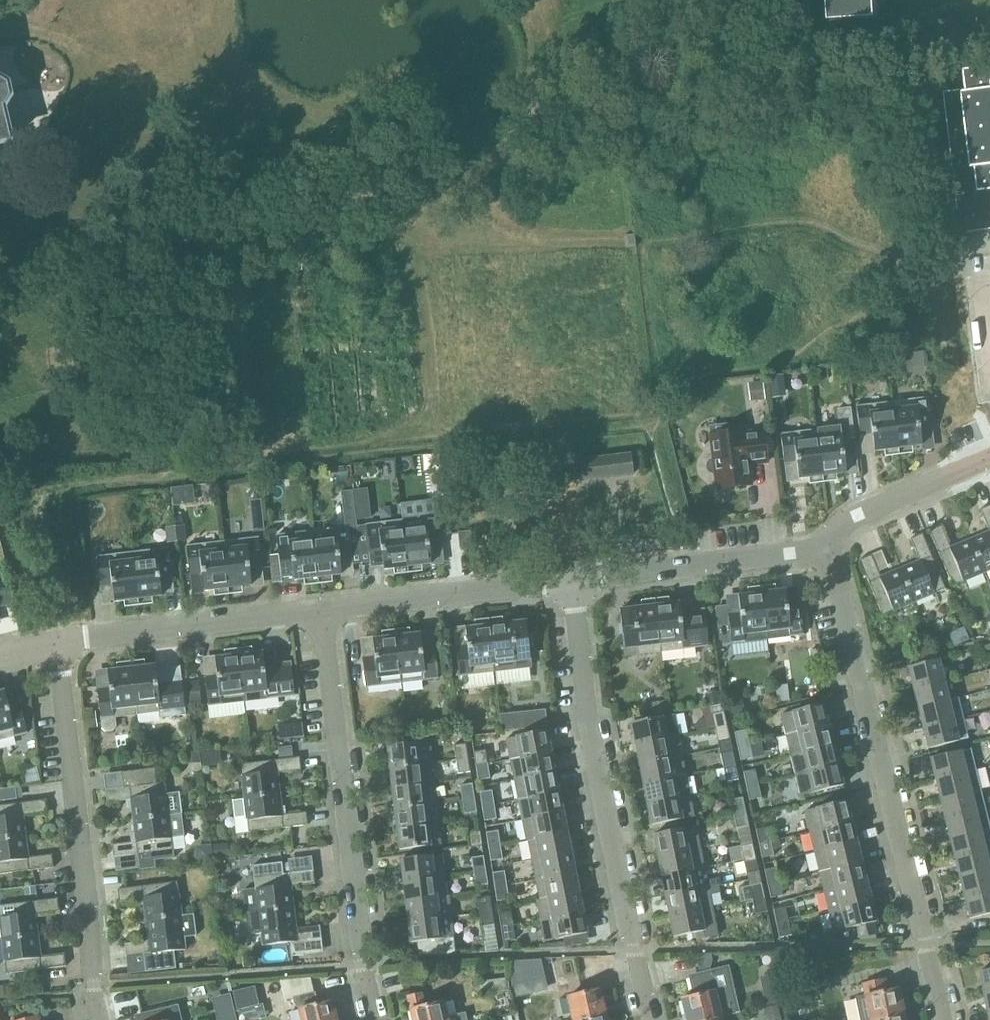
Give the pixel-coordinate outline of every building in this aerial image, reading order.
[(826,21),(872,18),(871,0),(824,0),(826,21)] [(964,73),(966,92),(945,94),(961,234),(989,231),(989,70),(964,73)] [(8,141),(0,106),(3,106),(8,98),(5,85),(0,82),(0,143),(8,141)] [(914,368),(928,366),(926,351),(913,352),(914,368)] [(770,395),(783,394),(780,374),(768,375),(770,395)] [(763,382),(748,384),(750,401),(755,401),(755,405),(762,404),(762,400),(765,399),(763,382)] [(898,447),(922,443),(920,434),(932,433),(927,396),(892,401),(898,447)] [(898,447),(892,401),(857,406),(861,437),(873,436),(875,450),(898,447)] [(823,475),(846,472),(844,458),(856,456),(849,407),(836,409),(838,427),(817,430),(823,475)] [(745,433),(744,429),(711,433),(714,458),(710,459),(707,462),(707,467),(708,470),(712,473),(716,473),(718,488),(751,484),(748,455),(754,455),(755,463),(768,461),(764,430),(745,433)] [(823,475),(817,430),(781,434),(785,463),(797,461),(798,468),(799,478),(823,475)] [(630,455),(575,461),(577,481),(603,478),(615,476),(633,474),(630,455)] [(341,499),(354,497),(353,490),(340,492),(341,499)] [(989,568),(989,503),(980,508),(989,529),(970,538),(984,571),(989,568)] [(370,509),(356,510),(357,519),(371,518),(370,509)] [(262,513),(252,514),(254,531),(264,530),(262,513)] [(178,543),(187,542),(185,517),(177,518),(177,527),(176,527),(178,543)] [(438,517),(403,521),(408,567),(432,564),(430,550),(442,549),(438,517)] [(368,525),(358,527),(362,563),(372,562),(372,565),(384,564),(384,570),(408,567),(402,521),(368,525)] [(950,546),(941,524),(930,529),(953,584),(984,571),(970,538),(950,546)] [(168,544),(178,543),(176,527),(166,528),(168,544)] [(349,528),(313,532),(318,578),(343,575),(342,569),(354,567),(353,564),(362,563),(358,527),(349,528)] [(280,555),(270,556),(273,583),(284,582),(283,578),(295,576),(296,581),(318,578),(313,532),(278,536),(280,555)] [(915,601),(946,587),(922,532),(910,537),(920,559),(900,567),(915,601)] [(480,546),(491,545),(489,534),(479,535),(480,546)] [(229,588),(253,585),(251,572),(262,571),(258,539),(223,543),(229,588)] [(229,588),(223,543),(187,547),(191,579),(204,578),(205,591),(229,588)] [(139,600),(163,597),(162,590),(174,589),(169,549),(134,554),(139,600)] [(139,600),(134,554),(98,558),(102,590),(114,588),(116,602),(139,600)] [(881,575),(872,554),(860,559),(883,614),(915,601),(900,567),(881,575)] [(787,595),(786,590),(763,592),(768,638),(804,634),(799,593),(787,595)] [(0,595),(0,607),(14,604),(11,592),(0,595)] [(768,638),(763,592),(739,595),(740,600),(727,602),(728,607),(717,608),(719,625),(731,624),(733,642),(768,638)] [(693,608),(692,600),(656,605),(662,651),(697,646),(695,629),(707,627),(705,607),(693,608)] [(627,656),(662,651),(656,605),(632,608),(634,622),(622,624),(627,656)] [(515,636),(513,623),(490,626),(495,671),(530,667),(527,635),(515,636)] [(460,675),(495,671),(490,626),(466,628),(468,642),(456,643),(460,675)] [(951,634),(955,645),(956,646),(960,644),(968,641),(964,629),(951,634)] [(422,647),(421,633),(397,636),(403,682),(438,678),(434,646),(422,647)] [(368,686),(403,682),(397,636),(373,639),(375,653),(364,655),(368,686)] [(264,652),(239,655),(245,702),(281,697),(296,695),(292,662),(265,666),(264,652)] [(217,664),(204,665),(209,706),(210,706),(245,702),(239,655),(216,658),(217,664)] [(915,687),(944,679),(939,659),(910,666),(915,687)] [(157,674),(156,666),(133,669),(138,715),(162,712),(162,718),(187,715),(181,668),(168,669),(168,672),(157,674)] [(108,677),(96,678),(102,719),(103,729),(106,732),(114,731),(117,727),(116,718),(138,715),(132,669),(108,672),(108,677)] [(920,707),(949,699),(944,679),(915,687),(920,707)] [(192,704),(204,702),(202,680),(190,682),(192,704)] [(6,691),(0,693),(0,741),(29,733),(20,696),(8,698),(6,691)] [(706,704),(720,702),(718,691),(704,693),(706,704)] [(783,691),(776,692),(778,705),(791,703),(790,694),(783,691)] [(735,711),(747,709),(744,696),(732,698),(735,711)] [(925,727),(964,717),(959,697),(949,699),(920,707),(925,727)] [(651,703),(653,714),(668,711),(666,701),(651,703)] [(795,710),(782,713),(787,733),(830,722),(825,702),(795,710)] [(85,723),(86,728),(94,727),(92,711),(92,708),(83,709),(84,716),(85,723)] [(503,730),(547,726),(545,711),(502,715),(503,730)] [(712,714),(715,728),(727,726),(725,717),(724,712),(712,714)] [(636,743),(679,735),(675,714),(632,722),(636,743)] [(930,746),(959,739),(969,736),(964,717),(925,727),(930,746)] [(303,736),(302,722),(290,724),(292,737),(303,736)] [(830,722),(787,733),(792,753),(834,743),(830,722)] [(718,742),(729,740),(727,726),(715,728),(718,742)] [(512,760),(552,751),(547,730),(517,736),(507,738),(512,760)] [(746,730),(735,732),(738,746),(749,744),(746,730)] [(640,763),(683,755),(679,735),(636,743),(640,763)] [(432,762),(430,742),(420,743),(389,747),(391,767),(432,762)] [(466,743),(454,745),(456,759),(468,757),(466,743)] [(834,743),(792,753),(797,773),(839,763),(834,743)] [(738,746),(741,760),(752,758),(749,744),(738,746)] [(296,758),(294,746),(281,748),(282,760),(242,765),(246,799),(282,794),(279,773),(303,770),(301,757),(296,758)] [(936,776),(977,766),(972,747),(932,757),(936,776)] [(185,764),(200,762),(198,750),(183,752),(185,764)] [(478,766),(489,764),(487,750),(476,751),(478,766)] [(515,779),(556,771),(552,751),(512,760),(515,779)] [(721,754),(724,768),(736,766),(733,751),(721,754)] [(644,783),(687,774),(683,755),(640,763),(644,783)] [(468,757),(456,759),(459,773),(471,771),(468,757)] [(394,788),(435,783),(432,762),(391,767),(394,788)] [(839,763),(797,773),(802,794),(844,783),(839,763)] [(480,780),(491,778),(489,764),(478,766),(480,780)] [(727,782),(739,780),(736,766),(724,768),(727,782)] [(941,796),(982,786),(977,766),(936,776),(941,796)] [(123,787),(106,789),(107,802),(131,800),(133,821),(181,815),(178,793),(167,794),(165,782),(157,783),(155,768),(122,772),(123,787)] [(755,769),(744,772),(747,786),(758,783),(755,769)] [(519,799),(560,791),(556,771),(515,779),(519,799)] [(648,804),(691,795),(687,774),(644,783),(648,804)] [(396,808),(438,803),(435,783),(394,788),(396,808)] [(472,783),(460,785),(463,799),(474,798),(472,783)] [(758,783),(747,786),(749,800),(761,797),(758,783)] [(946,815),(987,805),(982,786),(941,796),(946,815)] [(484,806),(496,805),(494,790),(482,792),(484,806)] [(523,819),(564,811),(560,791),(519,799),(523,819)] [(284,815),(282,794),(246,799),(234,800),(236,819),(249,817),(251,833),(310,825),(308,812),(284,815)] [(652,824),(683,818),(695,815),(691,795),(648,804),(652,824)] [(474,798),(463,799),(465,814),(477,812),(474,798)] [(731,800),(734,814),(746,812),(743,798),(731,800)] [(812,831),(854,820),(848,799),(806,809),(812,831)] [(27,837),(25,816),(49,813),(47,800),(0,806),(0,840),(27,837)] [(399,828),(440,823),(438,803),(396,808),(399,828)] [(486,821),(498,819),(496,805),(484,806),(486,821)] [(989,825),(989,820),(987,805),(946,815),(951,835),(989,825)] [(527,839),(568,831),(564,811),(523,819),(527,839)] [(739,838),(751,836),(746,812),(734,814),(739,838)] [(136,842),(112,844),(114,857),(172,850),(171,837),(183,836),(181,815),(133,821),(136,842)] [(816,850),(858,840),(854,820),(812,831),(816,850)] [(401,850),(433,846),(443,844),(440,823),(399,828),(401,850)] [(659,855),(701,847),(697,825),(654,834),(659,855)] [(989,847),(989,825),(951,835),(956,856),(989,847)] [(767,827),(756,830),(759,844),(770,841),(767,827)] [(479,830),(468,832),(470,846),(482,844),(479,830)] [(491,847),(502,845),(500,831),(489,833),(491,847)] [(572,851),(568,831),(527,839),(528,842),(530,842),(533,859),(572,851)] [(27,837),(0,840),(0,875),(55,868),(54,855),(30,858),(27,837)] [(821,870),(863,860),(858,840),(816,850),(821,870)] [(759,844),(762,858),(773,855),(770,841),(759,844)] [(214,858),(225,856),(223,843),(212,844),(214,858)] [(744,860),(755,858),(752,844),(741,846),(744,860)] [(493,861),(504,860),(502,845),(491,847),(493,861)] [(663,876),(705,867),(701,847),(659,855),(663,876)] [(989,868),(989,847),(956,856),(961,875),(989,868)] [(537,879),(576,871),(572,851),(533,859),(537,879)] [(406,881),(447,876),(444,855),(403,860),(406,881)] [(484,856),(472,858),(474,872),(486,870),(484,856)] [(755,858),(744,860),(747,874),(758,872),(755,858)] [(826,890),(868,879),(863,860),(821,870),(826,890)] [(243,891),(246,913),(294,907),(291,886),(314,884),(313,871),(283,874),(282,863),(252,866),(255,889),(243,891)] [(708,879),(705,867),(663,876),(667,895),(719,884),(723,883),(722,876),(708,879)] [(776,867),(765,870),(768,884),(779,881),(776,867)] [(989,889),(989,868),(961,875),(965,895),(989,889)] [(486,870),(474,872),(476,886),(488,884),(486,870)] [(541,900),(580,891),(576,871),(537,879),(541,900)] [(497,888),(508,886),(506,872),(495,874),(497,888)] [(408,900),(449,895),(447,876),(406,881),(408,900)] [(831,910),(873,899),(868,879),(826,890),(831,910)] [(768,884),(771,898),(782,895),(779,881),(768,884)] [(177,882),(118,889),(119,902),(143,899),(146,919),(181,915),(177,882)] [(746,901),(753,900),(764,897),(761,883),(749,886),(743,887),(746,901)] [(671,916),(713,907),(711,893),(720,891),(719,884),(667,895),(671,916)] [(499,902),(510,901),(508,886),(497,888),(499,902)] [(989,911),(989,889),(965,895),(971,916),(989,911)] [(542,920),(584,911),(580,891),(541,900),(538,900),(542,920)] [(450,896),(449,895),(408,900),(411,921),(454,916),(451,896),(450,896)] [(490,896),(478,898),(480,912),(492,911),(490,896)] [(756,914),(767,912),(764,897),(753,900),(756,914)] [(5,940),(40,935),(37,914),(61,912),(59,899),(1,906),(5,940)] [(877,932),(874,921),(878,920),(873,899),(831,910),(836,930),(859,924),(862,936),(877,932)] [(296,928),(294,907),(246,913),(248,927),(249,931),(252,933),(257,934),(261,934),(262,945),(290,942),(292,957),(305,955),(303,941),(322,939),(320,926),(296,928)] [(719,935),(713,907),(671,916),(675,935),(697,931),(698,937),(703,938),(719,935)] [(785,907),(774,910),(777,924),(788,921),(785,907)] [(492,911),(480,912),(482,927),(494,925),(492,911)] [(591,944),(589,932),(584,911),(542,920),(546,940),(565,936),(568,948),(591,944)] [(502,928),(515,926),(513,912),(500,914),(502,928)] [(148,940),(125,943),(126,956),(144,954),(146,971),(176,967),(174,950),(186,949),(184,937),(196,935),(194,913),(181,915),(146,919),(148,940)] [(457,954),(455,937),(457,937),(454,916),(411,921),(413,943),(418,942),(420,956),(457,954)] [(777,924),(779,938),(791,935),(788,921),(777,924)] [(504,941),(517,939),(515,926),(502,928),(504,941)] [(42,956),(40,935),(5,940),(9,974),(68,967),(66,953),(42,956)] [(983,992),(989,990),(989,970),(979,972),(983,992)] [(759,977),(765,1005),(781,1002),(775,974),(759,977)] [(482,993),(511,990),(509,977),(481,981),(482,993)] [(906,1014),(900,987),(889,989),(886,978),(865,982),(868,994),(857,997),(861,1019),(876,1019),(906,1014)] [(42,984),(29,986),(30,997),(43,995),(42,984)] [(239,1010),(261,1004),(257,986),(234,991),(239,1010)] [(683,998),(689,1019),(703,1019),(722,1016),(722,1015),(733,1013),(730,1002),(719,1004),(716,990),(699,994),(697,986),(689,988),(691,996),(683,998)] [(518,1008),(546,1002),(543,989),(515,996),(518,1008)] [(607,1014),(601,989),(568,996),(574,1019),(583,1019),(607,1014)] [(423,992),(409,995),(414,1019),(468,1019),(466,1012),(453,1015),(449,999),(443,1001),(425,1005),(423,992)] [(332,1002),(320,1005),(318,994),(296,999),(301,1009),(304,1019),(336,1019),(332,1002)] [(809,995),(784,1000),(787,1013),(812,1008),(809,995)] [(220,998),(225,1019),(237,1019),(231,996),(220,998)] [(778,1002),(758,1007),(760,1015),(767,1013),(769,1019),(782,1019),(778,1002)] [(269,1017),(265,1003),(261,1004),(239,1010),(237,1010),(239,1019),(255,1019),(269,1017)] [(179,1007),(138,1016),(139,1019),(182,1019),(179,1007)]
